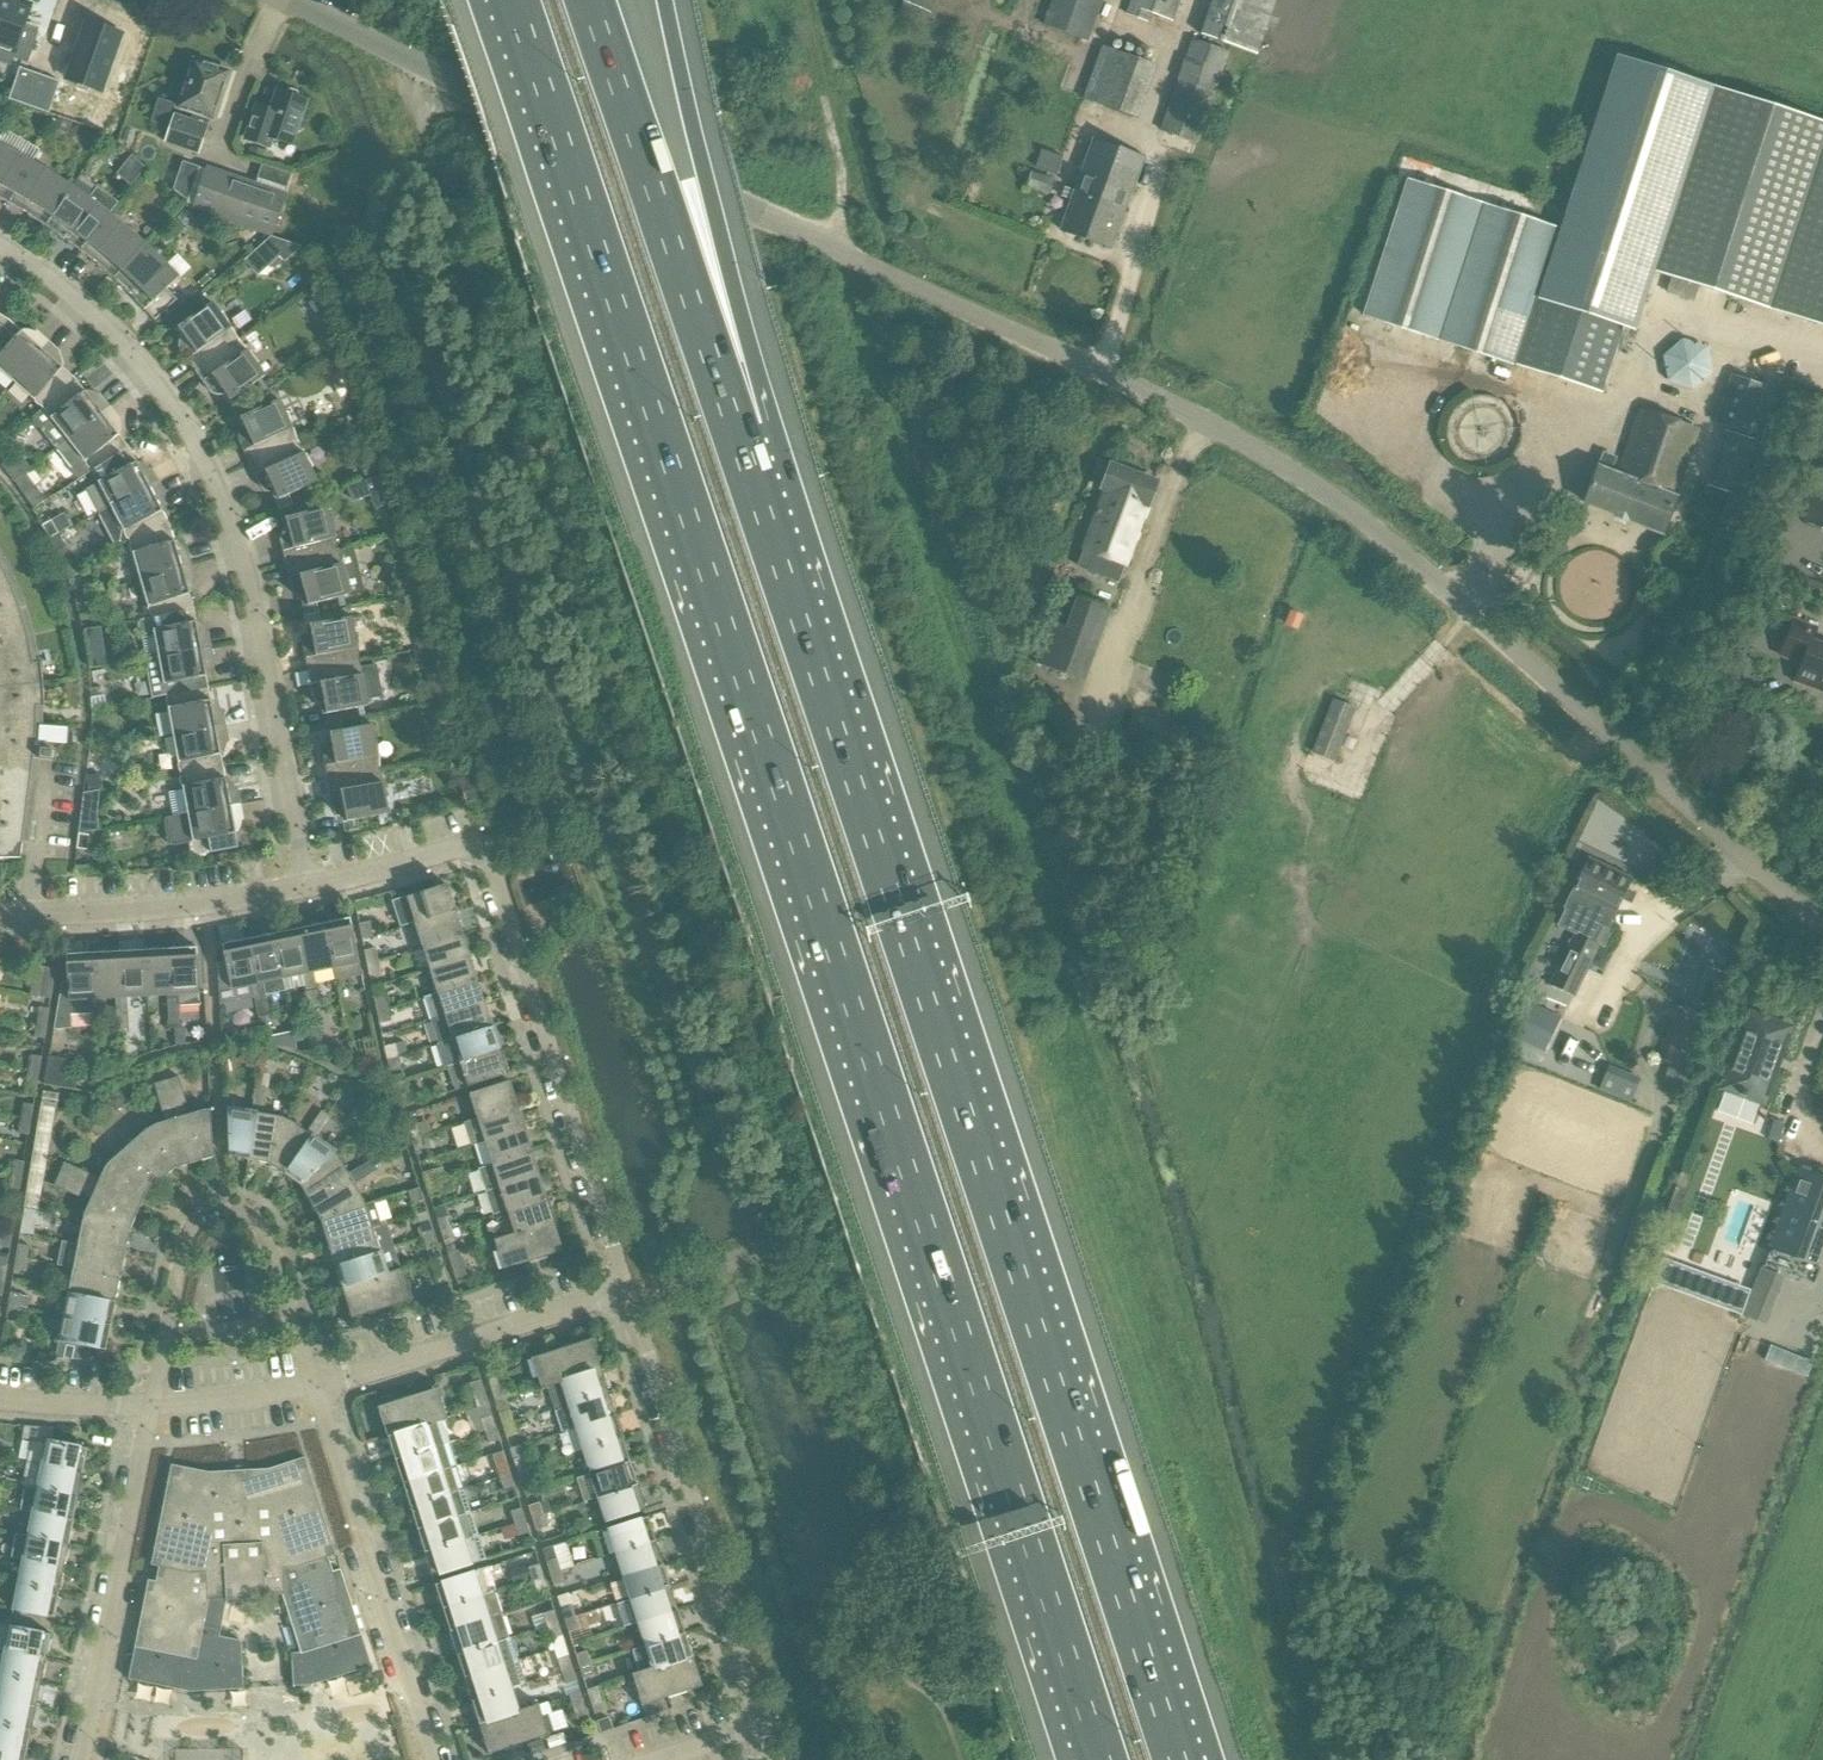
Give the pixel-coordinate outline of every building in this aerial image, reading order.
[(11,65),(13,59),(28,64),(38,33),(23,28),(31,4),(20,0),(0,0),(0,61),(11,65)] [(925,26),(936,0),(904,0),(898,15),(925,26)] [(1042,25),(1088,42),(1103,0),(1051,0),(1042,25)] [(1126,14),(1148,22),(1151,14),(1173,22),(1181,0),(1131,0),(1126,14)] [(1200,35),(1256,54),(1274,0),(1212,0),(1200,35)] [(239,48),(241,49),(260,8),(259,7),(239,48)] [(77,48),(66,78),(102,91),(110,69),(119,44),(122,35),(111,31),(97,26),(86,22),(77,48)] [(268,62),(269,63),(290,22),(288,22),(268,62)] [(1104,46),(1101,45),(1081,99),(1137,119),(1157,66),(1130,56),(1139,32),(1112,24),(1104,46)] [(1229,52),(1191,39),(1160,131),(1198,144),(1229,52)] [(1537,298),(1591,315),(1569,382),(1612,396),(1653,271),(1712,86),(1672,73),(1674,67),(1658,62),(1656,68),(1615,55),(1537,298)] [(166,142),(198,152),(210,116),(211,116),(225,73),(210,68),(211,65),(199,61),(198,64),(195,63),(181,106),(194,110),(191,121),(175,116),(166,142)] [(10,100),(48,113),(59,81),(19,68),(9,100),(10,100)] [(1712,86),(1653,271),(1822,325),(1822,122),(1712,86)] [(277,91),(269,116),(255,111),(246,139),(268,146),(272,137),(292,144),(306,101),(277,91)] [(67,119),(94,128),(99,114),(72,104),(67,119)] [(1094,138),(1060,231),(1110,249),(1143,156),(1094,138)] [(9,204),(32,162),(18,154),(0,145),(0,199),(9,204)] [(272,164),(274,156),(272,155),(273,153),(258,148),(258,149),(251,147),(248,156),(255,158),(255,159),(270,164),(272,164)] [(1063,157),(1041,149),(1035,167),(1056,175),(1063,157)] [(117,174),(131,186),(146,168),(131,156),(117,174)] [(27,214),(46,226),(72,186),(47,171),(32,162),(9,204),(23,212),(26,208),(30,211),(27,214)] [(173,189),(187,200),(199,167),(183,162),(173,189)] [(262,165),(258,178),(286,188),(291,174),(262,165)] [(271,235),(272,235),(286,195),(207,168),(193,208),(271,235)] [(1054,181),(1031,172),(1026,186),(1049,195),(1054,181)] [(1556,227),(1407,179),(1363,316),(1512,364),(1556,227)] [(67,241),(80,251),(110,214),(118,203),(97,188),(89,199),(72,186),(46,226),(63,239),(66,235),(70,238),(67,241)] [(97,265),(113,279),(145,244),(123,224),(110,214),(80,251),(93,261),(96,258),(100,261),(97,265)] [(252,252),(267,270),(287,253),(271,236),(252,252)] [(145,244),(113,279),(129,294),(132,291),(136,294),(133,297),(155,321),(177,300),(167,288),(179,277),(167,264),(145,244)] [(195,287),(200,293),(207,288),(202,281),(195,287)] [(185,293),(192,302),(201,294),(200,293),(195,287),(194,286),(185,293)] [(180,350),(195,370),(239,339),(232,328),(231,328),(212,302),(178,327),(183,334),(181,336),(180,337),(179,339),(178,341),(178,343),(178,346),(179,348),(180,350)] [(9,320),(0,314),(0,332),(9,320)] [(13,381),(48,342),(37,332),(30,339),(9,320),(0,332),(0,370),(13,381)] [(239,339),(195,370),(209,391),(211,392),(212,394),(214,395),(216,395),(218,395),(221,395),(223,395),(225,393),(230,400),(265,376),(246,350),(247,349),(239,339)] [(1682,339),(1663,356),(1668,381),(1692,389),(1712,372),(1706,347),(1682,339)] [(42,407),(43,408),(75,378),(53,359),(60,352),(48,342),(13,381),(34,400),(36,403),(38,406),(42,407)] [(41,429),(56,448),(109,407),(100,395),(92,401),(75,378),(43,408),(43,409),(34,417),(34,424),(36,428),(41,429)] [(274,393),(281,389),(278,384),(272,388),(274,393)] [(239,441),(249,464),(298,440),(297,438),(294,428),(292,429),(285,413),(279,400),(240,418),(244,426),(243,426),(241,427),(240,429),(239,431),(238,433),(238,435),(238,437),(238,439),(239,441)] [(80,479),(92,471),(129,447),(111,425),(119,419),(109,407),(56,448),(80,479)] [(1616,457),(1603,452),(1583,503),(1661,534),(1676,495),(1700,428),(1638,408),(1617,472),(1612,470),(1616,457)] [(1741,491),(1755,450),(1723,439),(1709,481),(1741,491)] [(298,440),(249,464),(260,486),(261,488),(263,490),(265,491),(267,492),(269,492),(271,492),(273,492),(275,492),(278,499),(317,481),(304,452),(305,451),(299,442),(298,440)] [(98,513),(111,506),(158,482),(151,468),(142,473),(129,447),(92,471),(94,473),(94,476),(95,479),(99,482),(99,483),(86,490),(98,513)] [(19,452),(16,454),(1,465),(13,482),(31,469),(19,452)] [(365,464),(368,475),(377,472),(374,461),(365,464)] [(1082,549),(1084,549),(1078,567),(1118,581),(1124,565),(1126,565),(1157,481),(1112,464),(1111,467),(1097,462),(1087,489),(1090,490),(1092,486),(1104,490),(1082,549)] [(1803,522),(1822,529),(1822,469),(1803,522)] [(26,475),(16,482),(14,483),(23,494),(34,486),(26,475)] [(383,488),(379,477),(370,479),(374,491),(383,488)] [(128,540),(129,541),(170,525),(156,500),(165,495),(158,482),(111,506),(124,531),(124,534),(126,538),(128,540)] [(34,486),(23,494),(33,509),(45,501),(34,486)] [(279,540),(286,564),(338,551),(337,549),(336,538),(334,538),(327,507),(285,518),(288,526),(287,527),(285,528),(283,529),(282,530),(280,532),(280,534),(279,536),(279,538),(279,540)] [(42,525),(49,538),(59,533),(51,520),(42,525)] [(132,552),(140,579),(191,565),(187,550),(178,553),(170,525),(129,541),(130,543),(129,546),(130,550),(132,552)] [(66,547),(59,535),(50,539),(57,552),(66,547)] [(403,550),(399,535),(388,538),(393,553),(403,550)] [(349,548),(338,551),(286,564),(292,588),(292,589),(293,591),(294,593),(296,594),(298,595),(300,596),(302,597),(304,597),(306,597),(308,605),(354,593),(359,585),(349,548)] [(21,858),(25,817),(26,818),(26,816),(33,759),(52,761),(53,750),(40,749),(39,749),(40,742),(62,743),(63,729),(42,727),(41,735),(36,734),(37,707),(43,707),(44,707),(43,684),(41,662),(39,662),(33,663),(28,636),(20,609),(13,590),(4,571),(0,564),(0,858),(21,858)] [(151,616),(151,617),(194,609),(186,582),(195,579),(191,565),(140,579),(148,606),(147,609),(148,613),(151,616)] [(74,598),(78,611),(96,606),(93,593),(74,598)] [(1066,627),(1050,622),(1036,664),(1078,679),(1102,607),(1075,598),(1066,627)] [(146,659),(158,657),(211,647),(208,632),(198,634),(194,609),(151,617),(140,619),(140,621),(139,625),(140,628),(142,631),(146,659)] [(1296,628),(1301,614),(1290,610),(1285,624),(1296,628)] [(302,647),(307,671),(360,661),(359,659),(359,648),(357,648),(351,617),(310,625),(311,634),(310,634),(308,635),(307,636),(305,637),(304,639),(303,641),(302,643),(302,645),(302,647)] [(1801,664),(1794,682),(1822,693),(1822,643),(1814,639),(1818,627),(1794,617),(1780,656),(1801,664)] [(165,694),(166,696),(208,688),(204,664),(213,662),(211,647),(158,657),(163,691),(165,694)] [(102,666),(100,652),(87,654),(89,668),(102,666)] [(360,661),(307,671),(311,696),(312,697),(313,699),(314,701),(315,702),(317,703),(319,704),(321,705),(323,705),(325,705),(326,713),(368,706),(366,692),(378,690),(375,672),(363,674),(360,663),(360,661)] [(168,708),(173,735),(225,725),(222,710),(213,712),(208,688),(166,696),(166,698),(165,701),(166,705),(168,708)] [(1331,701),(1316,741),(1312,753),(1334,762),(1339,750),(1353,710),(1331,701)] [(180,772),(180,774),(223,766),(219,742),(228,740),(225,725),(173,735),(178,762),(177,766),(178,769),(180,772)] [(322,754),(327,779),(380,769),(379,767),(379,756),(377,756),(372,725),(330,733),(332,741),(330,742),(328,743),(326,744),(325,745),(323,747),(323,749),(322,751),(322,753),(322,754)] [(168,792),(173,816),(240,804),(237,789),(228,791),(223,766),(180,774),(181,776),(180,780),(180,783),(183,786),(183,790),(168,792)] [(380,769),(327,779),(331,803),(332,805),(333,807),(334,809),(336,810),(338,812),(340,812),(342,813),(345,813),(346,821),(388,814),(382,782),(384,781),(380,771),(380,769)] [(89,777),(90,789),(102,788),(101,775),(89,777)] [(479,799),(475,781),(461,784),(465,802),(479,799)] [(81,813),(81,818),(98,815),(100,791),(83,793),(81,813)] [(240,804),(173,816),(165,818),(170,844),(193,840),(193,841),(191,845),(192,850),(195,853),(199,855),(204,854),(208,851),(238,846),(233,821),(243,819),(240,804)] [(79,834),(77,849),(87,850),(89,835),(79,834)] [(1616,911),(1632,879),(1589,859),(1574,891),(1616,911)] [(401,928),(415,923),(455,910),(447,885),(413,896),(413,895),(393,901),(401,928)] [(415,923),(422,946),(462,934),(455,910),(415,923)] [(350,918),(324,923),(333,968),(334,968),(337,979),(362,974),(350,918)] [(359,923),(362,939),(373,936),(370,921),(359,923)] [(324,923),(298,928),(308,973),(313,972),(333,968),(324,923)] [(298,928),(273,933),(285,990),(305,986),(306,991),(317,989),(313,972),(308,973),(298,928)] [(273,933),(248,939),(257,983),(263,982),(265,994),(285,990),(273,933)] [(422,946),(430,970),(470,957),(462,934),(422,946)] [(1574,999),(1600,947),(1574,935),(1549,987),(1574,999)] [(257,983),(248,939),(222,944),(231,989),(252,985),(255,1001),(266,999),(265,994),(263,982),(257,983)] [(197,947),(170,949),(173,995),(178,994),(199,993),(197,947)] [(364,950),(367,963),(378,960),(375,948),(364,950)] [(170,949),(144,950),(147,996),(167,995),(168,1012),(179,1011),(178,994),(173,995),(170,949)] [(144,950),(118,952),(121,997),(127,997),(147,996),(144,950)] [(118,952),(93,953),(95,999),(115,998),(116,1015),(128,1014),(127,997),(121,997),(118,952)] [(96,1013),(95,999),(93,953),(66,954),(67,981),(62,982),(54,1030),(70,1029),(69,1015),(96,1013)] [(430,970),(437,993),(477,980),(470,957),(430,970)] [(378,960),(367,963),(369,975),(381,973),(378,960)] [(56,969),(35,965),(30,995),(51,998),(56,969)] [(425,996),(433,1020),(485,1003),(477,980),(437,993),(425,996)] [(317,989),(306,991),(309,1008),(314,1007),(320,1006),(317,989)] [(374,998),(377,1011),(388,1008),(385,996),(374,998)] [(266,999),(255,1001),(259,1018),(264,1017),(270,1016),(266,999)] [(1532,1002),(1517,1034),(1528,1040),(1546,1048),(1561,1016),(1543,1008),(1532,1002)] [(440,1043),(452,1039),(492,1026),(485,1003),(433,1020),(440,1043)] [(39,1007),(37,1022),(47,1024),(50,1009),(39,1007)] [(1663,1062),(1669,1064),(1663,1079),(1686,1088),(1692,1072),(1686,1069),(1703,1026),(1700,1025),(1704,1014),(1684,1007),(1663,1062)] [(388,1008),(377,1011),(379,1023),(390,1021),(388,1008)] [(179,1011),(168,1012),(169,1029),(174,1029),(180,1029),(179,1011)] [(128,1014),(116,1015),(117,1032),(123,1032),(128,1031),(128,1014)] [(1740,1093),(1739,1094),(1744,1096),(1745,1095),(1762,1101),(1788,1029),(1750,1015),(1724,1087),(1740,1093)] [(47,1024),(37,1022),(34,1037),(45,1038),(47,1024)] [(452,1039),(459,1062),(499,1049),(492,1026),(452,1039)] [(311,1052),(323,1049),(318,1027),(306,1030),(311,1052)] [(293,1033),(270,1038),(271,1044),(298,1050),(295,1033),(293,1033)] [(241,1058),(266,1063),(269,1049),(244,1044),(241,1058)] [(384,1046),(387,1059),(398,1056),(395,1044),(384,1046)] [(366,1050),(369,1067),(380,1065),(377,1048),(366,1050)] [(499,1049),(459,1062),(447,1066),(455,1090),(507,1074),(499,1049)] [(31,1055),(29,1070),(39,1072),(42,1057),(31,1055)] [(398,1056),(387,1059),(390,1071),(401,1069),(398,1056)] [(49,1058),(45,1084),(61,1086),(62,1078),(57,1077),(60,1060),(49,1058)] [(1600,1088),(1633,1099),(1642,1074),(1610,1062),(1600,1088)] [(259,1066),(254,1099),(265,1101),(267,1088),(261,1087),(265,1067),(259,1066)] [(39,1072),(29,1070),(26,1085),(37,1086),(39,1072)] [(147,1129),(175,1168),(213,1157),(210,1110),(204,1110),(186,1115),(183,1103),(186,1102),(179,1076),(154,1083),(165,1121),(156,1124),(147,1129)] [(469,1093),(477,1118),(517,1105),(509,1081),(469,1093)] [(41,1105),(24,1208),(38,1211),(55,1107),(57,1108),(59,1094),(43,1091),(41,1105)] [(397,1095),(401,1107),(413,1104),(408,1091),(397,1095)] [(228,1156),(249,1160),(257,1113),(263,1114),(265,1101),(254,1099),(251,1112),(233,1108),(226,1109),(228,1156)] [(23,1103),(21,1118),(31,1120),(34,1105),(23,1103)] [(471,1145),(484,1141),(524,1128),(517,1105),(477,1118),(463,1122),(471,1145)] [(315,1121),(324,1128),(332,1117),(327,1114),(322,1110),(315,1121)] [(268,1163),(269,1163),(286,1119),(281,1117),(263,1114),(257,1113),(249,1160),(268,1163)] [(31,1120),(21,1118),(18,1133),(29,1134),(31,1120)] [(269,1163),(285,1174),(312,1136),(316,1138),(324,1128),(315,1121),(307,1132),(291,1121),(286,1119),(269,1163)] [(407,1127),(411,1139),(422,1135),(418,1123),(407,1127)] [(484,1141),(492,1164),(532,1151),(524,1128),(484,1141)] [(110,1162),(104,1170),(145,1194),(175,1168),(147,1129),(110,1162)] [(422,1135),(411,1139),(415,1151),(426,1147),(422,1135)] [(285,1174),(300,1185),(335,1152),(332,1149),(316,1138),(312,1136),(285,1174)] [(485,1192),(499,1187),(539,1174),(532,1151),(492,1164),(478,1168),(485,1192)] [(300,1185),(310,1202),(351,1179),(354,1183),(365,1177),(360,1167),(348,1173),(339,1157),(335,1152),(300,1185)] [(15,1160),(12,1175),(22,1176),(24,1162),(15,1160)] [(360,1167),(365,1177),(377,1170),(374,1165),(371,1160),(360,1167)] [(84,1215),(83,1220),(130,1230),(145,1194),(104,1170),(100,1178),(64,1162),(54,1186),(79,1197),(80,1193),(91,1198),(84,1215)] [(1778,1242),(1771,1262),(1816,1280),(1822,1261),(1822,1175),(1804,1168),(1776,1241),(1778,1242)] [(422,1173),(426,1185),(437,1182),(433,1169),(422,1173)] [(499,1187),(507,1210),(547,1198),(539,1174),(499,1187)] [(22,1176),(12,1175),(9,1190),(19,1191),(22,1176)] [(320,1219),(320,1220),(365,1205),(364,1200),(354,1183),(351,1179),(310,1202),(320,1219)] [(437,1182),(426,1185),(430,1197),(441,1194),(437,1182)] [(423,1200),(419,1187),(408,1191),(412,1203),(423,1200)] [(507,1210),(514,1233),(514,1234),(554,1223),(547,1198),(507,1210)] [(320,1220),(327,1242),(382,1225),(375,1202),(365,1205),(320,1220)] [(38,1211),(24,1208),(22,1222),(23,1222),(21,1233),(34,1235),(36,1225),(50,1228),(52,1214),(38,1212),(38,1211)] [(437,1219),(441,1231),(452,1228),(448,1216),(437,1219)] [(5,1217),(2,1232),(13,1233),(15,1218),(5,1217)] [(83,1220),(78,1245),(125,1254),(130,1230),(83,1220)] [(419,1225),(423,1237),(434,1234),(430,1221),(419,1225)] [(514,1234),(514,1233),(494,1239),(503,1270),(563,1251),(554,1223),(514,1234)] [(327,1242),(335,1265),(394,1247),(386,1224),(382,1225),(327,1242)] [(452,1228),(441,1231),(445,1244),(456,1240),(452,1228)] [(2,1232),(0,1245),(0,1246),(10,1248),(13,1233),(2,1232)] [(434,1234),(423,1237),(427,1249),(438,1246),(434,1234)] [(18,1244),(16,1257),(27,1259),(30,1246),(18,1244)] [(78,1245),(73,1268),(120,1278),(125,1254),(78,1245)] [(335,1265),(342,1288),(387,1274),(387,1273),(401,1268),(394,1247),(335,1265)] [(448,1254),(456,1278),(467,1275),(459,1250),(448,1254)] [(27,1259),(16,1257),(14,1269),(25,1271),(27,1259)] [(449,1281),(441,1257),(430,1260),(438,1285),(449,1281)] [(1766,1325),(1785,1277),(1760,1267),(1741,1315),(1766,1325)] [(73,1268),(69,1291),(116,1300),(120,1278),(73,1268)] [(387,1274),(342,1288),(352,1318),(367,1313),(392,1305),(411,1299),(402,1269),(402,1268),(401,1268),(387,1273),(387,1274)] [(69,1291),(64,1316),(111,1325),(116,1300),(69,1291)] [(10,1292),(8,1305),(19,1307),(21,1294),(10,1292)] [(19,1307),(8,1305),(6,1317),(17,1319),(19,1307)] [(111,1325),(64,1316),(59,1341),(55,1358),(88,1360),(91,1347),(106,1350),(111,1325)] [(541,1389),(548,1387),(561,1382),(561,1381),(601,1368),(591,1338),(531,1357),(541,1387),(541,1389)] [(548,1387),(554,1408),(608,1391),(601,1368),(561,1381),(561,1382),(548,1387)] [(487,1377),(495,1402),(506,1398),(498,1374),(487,1377)] [(488,1404),(481,1380),(470,1383),(477,1408),(488,1404)] [(378,1406),(387,1436),(427,1423),(428,1425),(441,1421),(448,1419),(447,1417),(438,1387),(378,1406)] [(562,1431),(576,1427),(616,1414),(608,1391),(554,1408),(562,1431)] [(499,1413),(503,1425),(514,1422),(510,1410),(499,1413)] [(576,1427),(583,1451),(623,1438),(616,1414),(576,1427)] [(485,1430),(485,1431),(496,1427),(492,1415),(481,1419),(485,1430)] [(387,1436),(394,1459),(448,1442),(441,1421),(428,1425),(427,1423),(387,1436)] [(514,1422),(503,1425),(507,1437),(518,1434),(514,1422)] [(27,1461),(42,1465),(83,1473),(88,1448),(52,1440),(54,1428),(24,1425),(22,1438),(31,1440),(27,1461)] [(496,1427),(485,1431),(489,1443),(500,1439),(496,1427)] [(583,1451),(590,1474),(630,1461),(623,1438),(583,1451)] [(402,1482),(442,1470),(455,1465),(448,1442),(394,1459),(402,1482)] [(529,1449),(527,1443),(510,1449),(514,1459),(517,1472),(528,1468),(526,1459),(524,1456),(528,1455),(530,1454),(529,1449)] [(151,1564),(159,1566),(156,1581),(148,1580),(134,1646),(128,1678),(190,1691),(243,1688),(240,1641),(218,1636),(226,1600),(265,1598),(265,1596),(282,1595),(301,1653),(291,1653),(292,1655),(294,1685),(310,1684),(371,1665),(361,1634),(340,1569),(333,1571),(328,1557),(336,1554),(305,1457),(268,1468),(247,1470),(228,1471),(209,1472),(171,1464),(151,1564)] [(25,1487),(78,1497),(83,1473),(42,1465),(27,1461),(26,1461),(22,1485),(25,1486),(25,1487)] [(590,1474),(598,1497),(638,1484),(630,1461),(590,1474)] [(496,1465),(500,1477),(511,1474),(507,1462),(496,1465)] [(528,1468),(517,1472),(521,1484),(532,1480),(528,1468)] [(402,1482),(409,1506),(449,1493),(442,1470),(402,1482)] [(511,1474),(500,1477),(503,1489),(514,1486),(511,1474)] [(638,1484),(598,1497),(606,1521),(646,1508),(638,1484)] [(78,1497),(25,1487),(21,1509),(32,1512),(32,1513),(73,1521),(78,1497)] [(409,1506),(417,1529),(457,1516),(470,1512),(463,1489),(449,1493),(409,1506)] [(528,1505),(532,1518),(543,1514),(539,1502),(528,1505)] [(510,1511),(514,1523),(525,1520),(521,1508),(510,1511)] [(32,1513),(28,1536),(69,1544),(73,1521),(32,1513)] [(543,1514),(532,1518),(536,1530),(547,1526),(543,1514)] [(417,1529),(424,1552),(464,1540),(457,1516),(417,1529)] [(608,1528),(616,1553),(656,1540),(648,1516),(608,1528)] [(525,1520),(514,1523),(518,1536),(529,1532),(525,1520)] [(11,1558),(23,1560),(64,1568),(69,1544),(28,1536),(16,1534),(11,1558)] [(478,1535),(464,1540),(424,1552),(432,1577),(486,1559),(478,1535)] [(616,1553),(623,1576),(663,1564),(656,1540),(616,1553)] [(542,1549),(550,1574),(561,1570),(553,1546),(542,1549)] [(23,1560),(18,1584),(59,1592),(64,1568),(23,1560)] [(528,1567),(532,1579),(543,1576),(539,1564),(528,1567)] [(623,1576),(631,1599),(670,1587),(663,1564),(623,1576)] [(514,1585),(532,1579),(528,1567),(527,1565),(509,1570),(514,1585)] [(434,1584),(442,1608),(496,1591),(488,1566),(434,1584)] [(561,1570),(550,1574),(554,1586),(565,1582),(561,1570)] [(543,1576),(532,1579),(536,1591),(547,1588),(543,1576)] [(59,1592),(18,1584),(13,1609),(54,1617),(59,1592)] [(631,1599),(638,1623),(678,1610),(670,1587),(631,1599)] [(442,1608),(449,1631),(504,1614),(496,1591),(442,1608)] [(561,1608),(565,1620),(576,1616),(572,1604),(561,1608)] [(543,1613),(547,1625),(558,1622),(554,1610),(543,1613)] [(638,1623),(645,1646),(685,1633),(678,1610),(638,1623)] [(449,1631),(457,1654),(511,1637),(504,1614),(449,1631)] [(576,1616),(565,1620),(569,1632),(580,1628),(576,1616)] [(1642,1641),(1630,1618),(1602,1632),(1613,1656),(1642,1641)] [(558,1622),(547,1625),(551,1638),(562,1634),(558,1622)] [(10,1625),(5,1650),(46,1658),(51,1634),(10,1625)] [(634,1650),(640,1671),(652,1667),(653,1669),(693,1656),(685,1633),(645,1646),(634,1650)] [(457,1654),(464,1678),(519,1660),(511,1637),(457,1654)] [(0,1674),(0,1675),(41,1683),(46,1658),(5,1650),(0,1674)] [(576,1654),(579,1666),(590,1663),(587,1651),(576,1654)] [(558,1660),(562,1672),(573,1668),(569,1656),(558,1660)] [(652,1667),(640,1671),(632,1673),(633,1675),(642,1704),(664,1697),(702,1685),(693,1656),(653,1669),(652,1667)] [(464,1678),(472,1701),(512,1688),(527,1684),(519,1660),(464,1678)] [(590,1663),(579,1666),(583,1678),(594,1675),(590,1663)] [(573,1668),(562,1672),(566,1684),(576,1681),(573,1668)] [(36,1706),(41,1683),(0,1675),(0,1699),(36,1706)] [(587,1690),(595,1714),(606,1710),(598,1686),(587,1690)] [(472,1701),(479,1724),(519,1711),(519,1710),(512,1688),(472,1701)] [(588,1716),(580,1692),(569,1695),(577,1719),(588,1716)] [(642,1704),(646,1716),(668,1709),(664,1697),(642,1704)] [(32,1730),(36,1706),(0,1699),(0,1724),(32,1730)] [(519,1711),(479,1724),(488,1754),(548,1734),(547,1731),(552,1729),(547,1713),(542,1715),(539,1705),(538,1703),(519,1710),(519,1711)] [(597,1722),(600,1732),(614,1728),(610,1718),(597,1722)] [(27,1754),(32,1730),(0,1724),(0,1748),(27,1754)] [(27,1754),(0,1748),(0,1759),(26,1759),(27,1754)]
